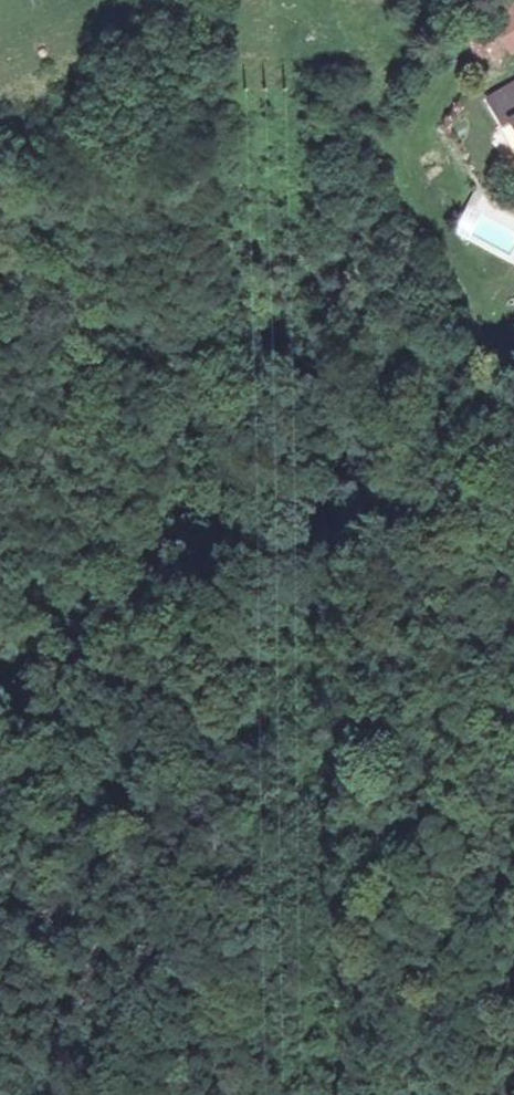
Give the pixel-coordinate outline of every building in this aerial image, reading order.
[(500,19),(513,46),(513,45),(513,12),(500,19)] [(490,98),(494,105),(513,92),(513,84),(490,98)] [(494,105),(506,124),(512,121),(513,123),(513,92),(494,105)]
